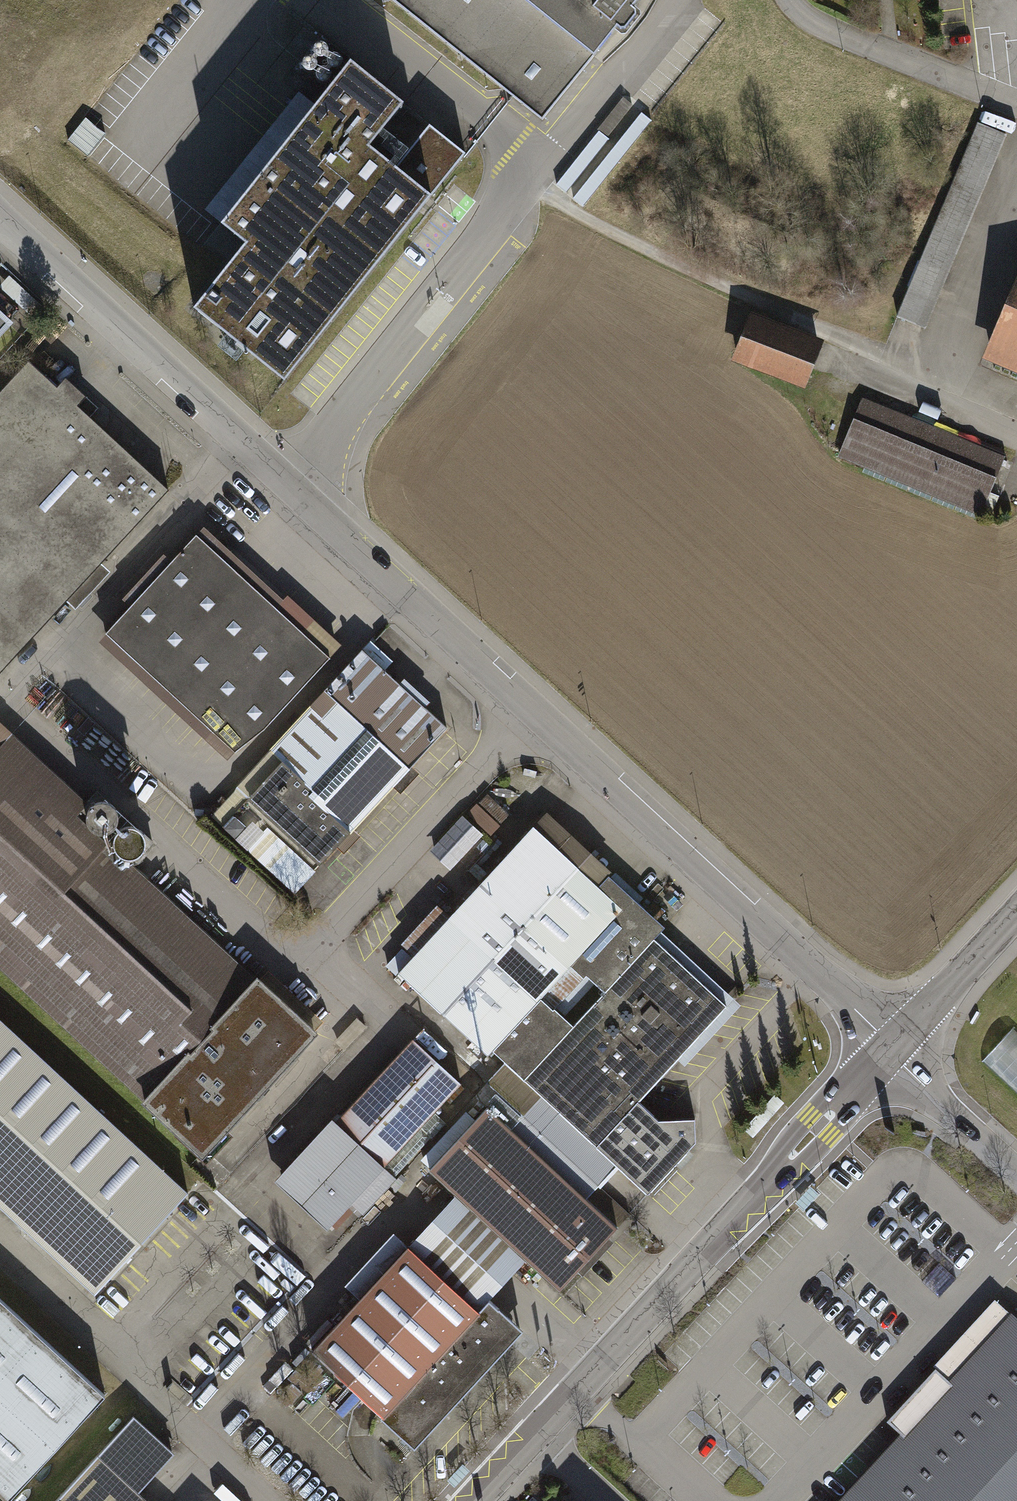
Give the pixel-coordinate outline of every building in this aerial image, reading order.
[(542,114),(619,18),(627,25),(641,7),(633,0),(398,0),(515,92),(542,114)] [(404,159),(377,137),(405,102),(354,61),(221,225),(245,245),(194,308),(284,380),(286,377),(467,153),(432,124),(404,159)] [(1007,134),(976,121),(895,317),(925,329),(1007,134)] [(981,357),(1016,372),(1016,273),(981,357)] [(14,320),(0,307),(0,336),(14,320)] [(823,339),(750,310),(731,359),(804,388),(823,339)] [(30,361),(0,394),(0,675),(170,489),(30,361)] [(1005,456),(862,397),(837,457),(981,516),(1005,456)] [(100,640),(225,755),(332,640),(307,617),(233,549),(207,525),(100,640)] [(447,722),(363,644),(207,812),(295,893),(412,766),(409,763),(447,722)] [(203,1157),(324,1020),(266,969),(253,983),(101,849),(113,835),(1,737),(0,738),(0,978),(203,1157)] [(547,813),(536,824),(400,964),(490,1051),(496,1044),(540,999),(577,961),(637,899),(547,813)] [(496,1044),(598,1142),(646,1188),(695,1138),(696,1118),(660,1118),(640,1099),(739,997),(637,899),(577,961),(605,988),(568,1026),(540,999),(496,1044)] [(93,1290),(186,1194),(0,1016),(0,1201),(93,1290)] [(983,1057),(1016,1090),(1016,1031),(1012,1026),(983,1057)] [(461,1089),(411,1041),(337,1118),(387,1166),(461,1089)] [(525,1254),(562,1287),(624,1219),(490,1098),(428,1166),(451,1189),(525,1254)] [(337,1118),(280,1177),(330,1225),(387,1166),(337,1118)] [(428,1215),(407,1239),(481,1304),(500,1282),(525,1254),(451,1189),(428,1215)] [(481,1304),(407,1239),(307,1350),(411,1442),(510,1331),(481,1304)] [(1016,1498),(1016,1320),(992,1297),(977,1313),(871,1424),(887,1440),(829,1500),(1014,1500),(1016,1498)] [(104,1396),(0,1300),(0,1499),(3,1500),(7,1500),(104,1396)] [(131,1412),(111,1434),(130,1451),(150,1428),(131,1412)] [(53,1500),(166,1500),(105,1445),(53,1500)]
